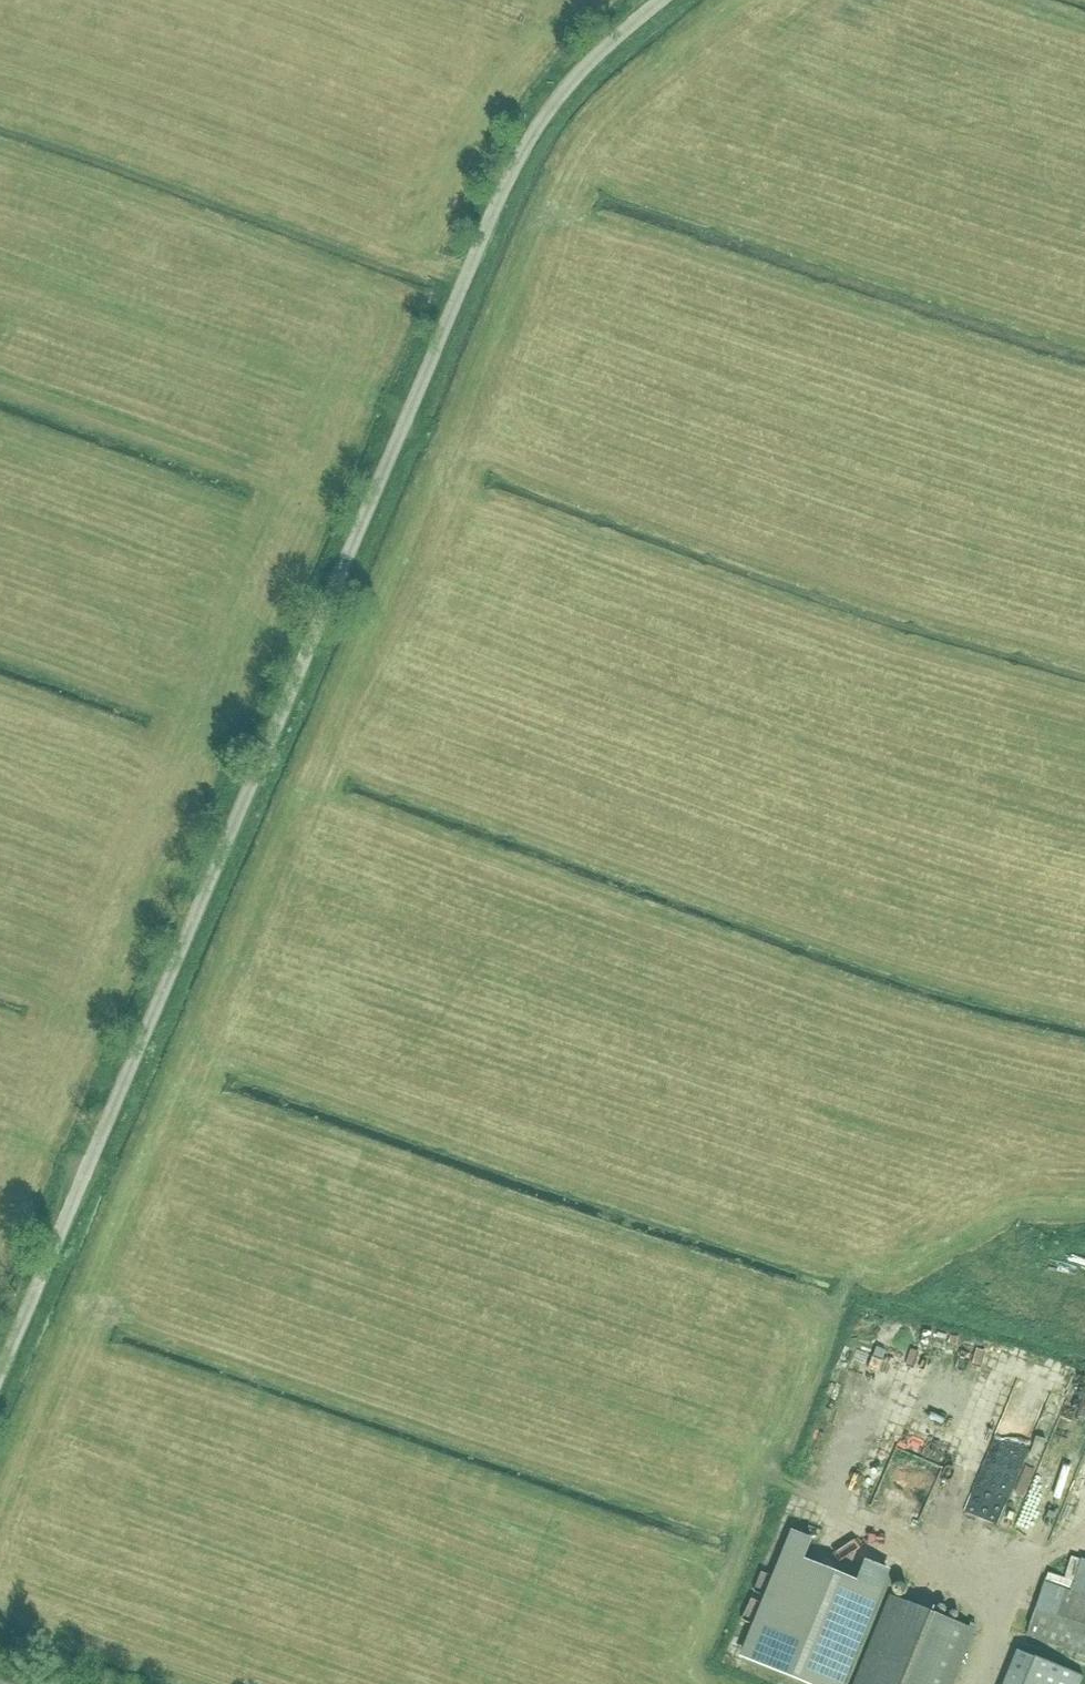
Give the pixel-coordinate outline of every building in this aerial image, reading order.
[(906,1359),(910,1347),(878,1337),(874,1349),(906,1359)] [(966,1381),(955,1400),(965,1406),(976,1387),(966,1381)] [(993,1430),(963,1507),(998,1520),(1028,1443),(993,1430)] [(857,1582),(807,1562),(816,1542),(796,1533),(745,1657),(811,1683),(840,1683),(878,1591),(887,1569),(866,1560),(857,1582)] [(1072,1557),(1065,1579),(1049,1574),(1045,1582),(1027,1637),(1084,1657),(1084,1560),(1082,1559),(1081,1561),(1072,1557)] [(752,1591),(747,1606),(763,1610),(767,1595),(752,1591)] [(974,1630),(890,1596),(855,1683),(952,1683),(974,1630)] [(1005,1683),(1079,1683),(1083,1674),(1020,1648),(1005,1683)]
